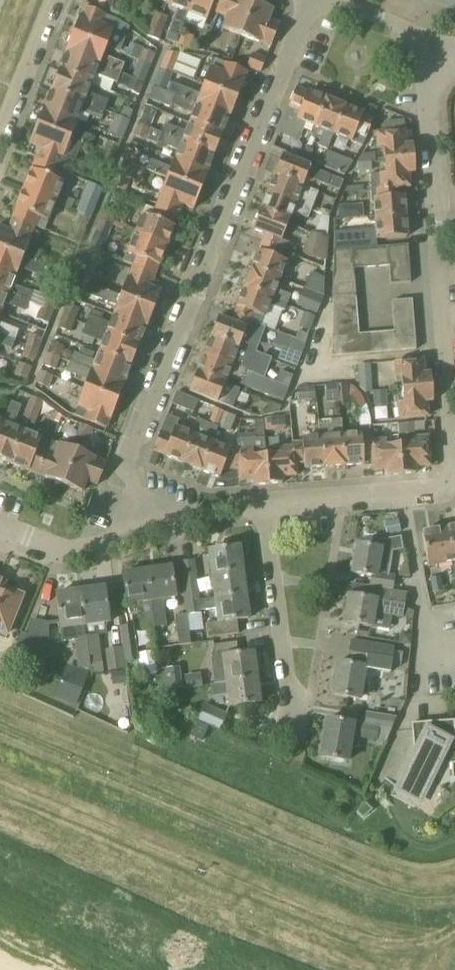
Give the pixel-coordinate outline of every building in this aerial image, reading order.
[(111,0),(101,0),(98,7),(104,10),(111,12),(115,2),(111,0)] [(183,32),(190,13),(188,12),(186,12),(191,0),(169,0),(168,4),(179,9),(167,39),(174,42),(178,44),(183,32)] [(224,0),(191,0),(186,12),(188,12),(206,20),(210,11),(218,14),(224,0)] [(253,2),(249,0),(224,0),(218,14),(227,18),(222,28),(240,35),(253,2)] [(253,2),(240,35),(269,47),(279,24),(268,20),(272,9),(253,2)] [(73,34),(105,47),(117,19),(84,6),(73,34)] [(157,13),(152,25),(165,30),(169,18),(163,15),(157,13)] [(165,30),(152,25),(148,35),(154,38),(160,40),(165,30)] [(194,37),(183,32),(178,44),(189,48),(194,37)] [(66,51),(65,53),(119,74),(120,73),(132,78),(131,79),(145,84),(145,83),(133,78),(122,73),(125,66),(102,56),(105,47),(73,34),(66,51)] [(152,65),(157,54),(144,49),(136,46),(132,57),(152,65)] [(58,70),(58,71),(91,84),(91,83),(94,76),(117,85),(121,75),(119,74),(65,53),(58,70)] [(162,67),(160,70),(173,75),(174,72),(182,53),(167,53),(162,67)] [(260,73),(266,58),(253,53),(250,60),(247,59),(244,67),(260,73)] [(203,87),(237,100),(248,72),(225,63),(214,59),(210,69),(203,87)] [(133,78),(145,83),(150,71),(138,66),(133,78)] [(154,87),(166,92),(166,91),(173,75),(160,70),(154,87)] [(58,71),(51,89),(106,112),(110,102),(87,93),(91,84),(58,71)] [(139,94),(141,94),(145,84),(131,79),(121,75),(117,85),(139,94)] [(237,100),(203,87),(200,95),(179,86),(171,83),(167,93),(175,96),(230,117),(237,100)] [(166,92),(154,87),(149,99),(162,104),(166,92)] [(314,127),(326,99),(297,87),(278,133),(284,135),(283,138),(291,141),(292,138),(299,141),(307,124),(314,127)] [(51,90),(44,107),(76,120),(80,112),(103,121),(106,112),(51,89),(51,90)] [(170,107),(171,106),(175,96),(167,93),(166,92),(162,104),(170,107)] [(223,136),(230,117),(175,96),(171,106),(192,114),(189,123),(223,136)] [(326,99),(315,127),(311,136),(320,140),(318,147),(327,151),(333,134),(344,106),(326,99)] [(134,108),(124,104),(120,114),(130,118),(134,108)] [(139,124),(139,125),(152,130),(152,129),(159,110),(147,105),(139,124)] [(345,107),(344,106),(333,134),(351,142),(362,146),(373,118),(363,114),(345,107)] [(73,129),(76,120),(44,107),(36,125),(69,139),(69,138),(81,143),(92,147),(94,137),(73,129)] [(123,138),(124,138),(131,121),(117,115),(110,132),(123,138)] [(384,130),(404,130),(404,116),(384,116),(384,130)] [(182,141),(215,155),(216,154),(223,136),(189,123),(185,132),(166,125),(163,133),(160,132),(160,133),(182,141)] [(41,148),(37,157),(58,166),(62,156),(74,161),(81,143),(69,138),(69,139),(36,125),(29,143),(41,148)] [(162,134),(160,133),(152,130),(139,125),(135,134),(148,139),(147,141),(158,145),(158,143),(159,143),(162,134)] [(384,160),(413,158),(412,144),(405,145),(404,130),(376,133),(377,148),(383,147),(384,160)] [(162,134),(159,143),(178,151),(175,159),(209,172),(215,155),(182,141),(162,134)] [(103,152),(115,158),(120,145),(100,137),(95,149),(103,152)] [(128,149),(124,160),(137,166),(142,154),(128,149)] [(306,149),(302,158),(307,160),(309,161),(309,160),(313,151),(306,149)] [(345,176),(354,162),(327,151),(321,166),(345,176)] [(274,175),(302,186),(305,177),(339,191),(343,181),(309,168),(281,157),(274,174),(274,175)] [(397,187),(397,188),(409,187),(408,173),(415,172),(413,158),(384,160),(384,169),(379,169),(380,173),(370,174),(371,189),(397,187)] [(208,172),(209,172),(175,159),(171,168),(152,160),(148,170),(168,177),(201,190),(208,172)] [(137,166),(124,160),(114,187),(127,192),(137,166)] [(24,189),(55,201),(66,174),(66,173),(57,170),(35,161),(24,189)] [(373,172),(372,162),(357,163),(358,172),(373,172)] [(320,193),(302,186),(274,175),(267,193),(310,210),(311,210),(313,211),(320,193)] [(194,209),(201,190),(168,177),(157,205),(180,213),(183,205),(194,209)] [(90,183),(79,211),(93,216),(104,189),(90,183)] [(398,197),(397,188),(397,187),(371,189),(371,190),(372,203),(373,203),(374,218),(405,216),(403,196),(398,197)] [(48,220),(55,201),(24,189),(12,217),(35,226),(44,230),(48,220)] [(313,211),(311,210),(310,210),(267,193),(260,211),(288,222),(291,213),(306,219),(308,220),(308,219),(318,223),(326,227),(330,218),(321,215),(313,211)] [(135,233),(167,246),(178,218),(146,205),(135,233)] [(340,208),(341,220),(362,219),(361,206),(340,208)] [(320,214),(330,218),(331,215),(332,213),(321,209),(320,211),(320,214)] [(105,210),(101,220),(114,225),(118,214),(105,210)] [(93,216),(79,211),(68,238),(81,244),(93,216)] [(265,234),(262,242),(277,249),(290,254),(292,254),(295,246),(280,241),(288,222),(260,211),(252,230),(265,234)] [(335,251),(363,249),(376,247),(377,247),(376,238),(406,236),(405,216),(374,218),(375,230),(335,233),(335,251)] [(114,225),(101,220),(97,231),(110,236),(114,225)] [(22,257),(33,230),(12,221),(8,230),(0,227),(0,249),(22,258),(22,257)] [(314,234),(328,239),(328,227),(326,227),(318,223),(314,234)] [(167,246),(135,233),(124,261),(156,274),(160,265),(167,246)] [(304,252),(314,256),(326,261),(328,239),(314,234),(311,233),(304,252)] [(292,254),(290,254),(277,249),(262,242),(251,270),(279,281),(286,262),(291,265),(295,255),(292,254)] [(389,259),(409,258),(408,245),(388,247),(389,259)] [(365,268),(377,267),(376,247),(363,249),(365,268)] [(390,266),(389,259),(388,247),(377,247),(376,247),(377,267),(389,266),(390,266)] [(16,275),(18,268),(41,277),(45,266),(22,258),(0,249),(0,269),(16,275)] [(354,269),(365,268),(363,249),(335,251),(334,270),(354,269)] [(88,253),(78,279),(89,283),(99,258),(88,253)] [(390,271),(410,270),(409,258),(389,259),(390,266),(389,266),(390,271)] [(56,271),(69,276),(73,265),(71,265),(61,260),(56,271)] [(30,301),(31,302),(34,293),(12,285),(16,275),(0,269),(0,290),(30,301)] [(121,296),(154,309),(161,291),(151,287),(154,278),(132,269),(121,296)] [(355,282),(354,269),(334,270),(334,284),(355,282)] [(244,287),(244,288),(287,306),(288,304),(291,296),(276,290),(279,281),(251,270),(244,287)] [(410,270),(390,271),(391,284),(411,283),(410,270)] [(69,276),(56,271),(52,283),(64,288),(69,276)] [(89,285),(96,288),(100,276),(93,273),(89,283),(89,285)] [(319,294),(325,279),(313,274),(307,290),(319,294)] [(74,290),(85,295),(89,285),(89,283),(78,279),(78,280),(74,290)] [(334,297),(356,295),(355,282),(334,284),(334,297)] [(114,314),(147,328),(154,310),(154,309),(121,296),(99,287),(99,288),(96,288),(89,285),(85,295),(108,304),(105,312),(113,315),(114,314)] [(284,312),(287,306),(244,288),(233,315),(261,326),(262,326),(262,325),(269,306),(284,312)] [(319,294),(307,290),(305,289),(297,307),(315,314),(322,296),(319,294)] [(30,301),(0,290),(0,312),(1,312),(5,303),(14,306),(23,310),(26,311),(30,301)] [(333,311),(357,309),(356,295),(334,297),(333,311)] [(46,296),(42,306),(54,311),(57,300),(46,296)] [(393,315),(414,313),(412,300),(392,302),(393,315)] [(68,304),(64,316),(75,320),(79,308),(68,304)] [(54,311),(42,306),(42,307),(38,318),(49,322),(53,311),(54,311)] [(333,324),(358,322),(357,309),(333,311),(333,324)] [(394,327),(415,326),(414,313),(393,315),(394,327)] [(90,316),(87,324),(139,346),(140,345),(146,328),(147,328),(114,314),(113,315),(110,324),(102,321),(102,320),(90,316)] [(218,318),(210,336),(257,354),(267,328),(262,326),(261,326),(233,315),(230,323),(218,318)] [(75,320),(64,316),(60,325),(71,330),(75,320)] [(16,340),(20,330),(0,322),(0,333),(16,340)] [(359,335),(358,322),(333,324),(332,337),(351,336),(359,335)] [(103,342),(99,351),(132,364),(139,346),(87,324),(83,334),(103,342)] [(396,340),(416,338),(415,326),(394,327),(394,332),(395,332),(396,340)] [(397,352),(396,340),(395,332),(394,332),(383,333),(384,353),(397,352)] [(13,348),(16,340),(0,333),(0,343),(13,348)] [(305,343),(296,340),(279,333),(274,345),(283,349),(279,359),(296,366),(298,366),(307,344),(305,343)] [(372,354),(384,353),(383,333),(370,334),(372,354)] [(32,334),(28,344),(40,349),(44,338),(32,334)] [(353,355),(372,354),(370,334),(359,335),(351,336),(353,355)] [(210,336),(203,355),(265,379),(273,361),(257,355),(257,354),(210,336)] [(332,357),(353,355),(351,336),(332,337),(332,357)] [(396,340),(397,352),(417,350),(416,338),(396,340)] [(49,353),(49,354),(60,358),(64,347),(53,343),(49,353)] [(40,349),(28,344),(24,355),(36,359),(40,349)] [(72,361),(71,363),(125,384),(125,382),(132,364),(99,351),(95,361),(93,360),(95,354),(83,349),(81,355),(75,353),(72,361)] [(60,358),(49,354),(45,364),(56,368),(60,358)] [(196,372),(196,373),(225,384),(225,383),(228,375),(245,382),(243,385),(285,402),(290,389),(265,379),(203,355),(196,372)] [(402,389),(431,387),(430,374),(424,374),(423,360),(395,362),(396,377),(401,377),(402,389)] [(28,379),(32,368),(18,363),(14,375),(28,379)] [(88,380),(85,388),(118,401),(125,384),(71,363),(68,372),(88,380)] [(372,379),(371,367),(358,368),(359,380),(372,379)] [(49,388),(54,376),(41,371),(36,383),(49,388)] [(279,371),(275,383),(288,388),(293,377),(279,371)] [(225,384),(196,373),(188,391),(217,403),(234,409),(242,389),(225,383),(225,384)] [(338,384),(325,385),(325,386),(327,401),(339,401),(338,384)] [(299,402),(316,400),(314,387),(298,389),(299,402)] [(431,387),(402,389),(403,402),(397,403),(399,418),(427,416),(426,402),(432,402),(431,387)] [(107,429),(118,401),(85,388),(77,406),(78,407),(75,415),(84,419),(84,420),(107,429)] [(172,405),(194,413),(198,402),(176,393),(172,405)] [(374,394),(375,406),(388,405),(388,393),(374,394)] [(32,397),(28,408),(40,413),(44,402),(38,400),(32,397)] [(271,402),(267,414),(282,411),(284,406),(271,402)] [(22,432),(11,428),(20,407),(10,403),(2,424),(0,430),(0,459),(9,463),(22,432)] [(40,413),(28,408),(24,420),(30,423),(36,425),(40,413)] [(215,408),(212,415),(220,418),(223,411),(217,409),(215,408)] [(223,411),(217,426),(218,426),(231,431),(237,417),(224,412),(223,411)] [(193,435),(192,435),(175,428),(178,420),(166,415),(153,451),(164,456),(182,463),(193,435)] [(275,419),(264,420),(264,430),(276,429),(275,419)] [(193,435),(182,463),(200,470),(211,442),(212,442),(217,428),(216,427),(209,424),(198,420),(192,435),(193,435)] [(240,468),(239,468),(240,480),(254,479),(254,485),(268,485),(268,484),(266,455),(264,430),(264,420),(256,421),(257,439),(238,440),(238,448),(238,452),(240,468)] [(316,422),(317,438),(319,438),(320,438),(322,468),(344,466),(341,436),(340,420),(330,421),(316,422)] [(414,423),(399,424),(399,425),(400,434),(415,433),(414,424),(414,423)] [(83,424),(78,436),(89,440),(94,429),(88,426),(83,424)] [(37,474),(46,451),(37,448),(40,439),(22,432),(9,463),(37,474)] [(371,442),(371,438),(362,438),(362,434),(342,436),(341,436),(344,466),(364,465),(363,460),(372,459),(371,442)] [(89,440),(78,436),(73,446),(79,449),(84,451),(89,440)] [(306,469),(322,468),(320,438),(319,438),(303,439),(303,443),(293,444),(293,448),(294,448),(295,465),(305,464),(306,469)] [(399,445),(401,475),(415,474),(415,467),(429,466),(427,438),(413,439),(414,444),(399,445)] [(401,475),(399,445),(386,446),(386,441),(371,442),(372,459),(373,470),(388,469),(388,476),(401,475)] [(229,450),(212,442),(211,442),(200,470),(219,477),(221,470),(239,468),(240,468),(238,452),(238,448),(237,448),(229,448),(229,450)] [(64,485),(77,451),(60,444),(55,455),(46,451),(37,474),(64,485)] [(296,476),(295,465),(294,448),(293,448),(278,449),(279,454),(266,455),(268,484),(283,483),(282,477),(296,476)] [(77,451),(64,485),(82,492),(86,481),(97,485),(106,463),(77,451)] [(389,514),(389,532),(401,531),(400,514),(389,514)] [(429,566),(454,561),(448,528),(423,533),(428,561),(429,566)] [(369,587),(374,588),(374,587),(392,590),(394,578),(388,577),(393,552),(403,550),(400,538),(379,542),(378,548),(357,544),(351,573),(371,577),(369,587)] [(212,574),(242,570),(239,546),(209,551),(212,574)] [(181,562),(184,578),(198,576),(195,560),(181,562)] [(171,568),(147,571),(156,628),(167,627),(163,600),(175,598),(171,568)] [(215,597),(245,593),(242,570),(212,574),(215,597)] [(143,630),(156,628),(147,571),(123,574),(128,605),(139,603),(143,630)] [(187,601),(201,599),(198,576),(184,578),(187,601)] [(433,593),(444,592),(441,576),(430,578),(433,593)] [(7,633),(22,597),(3,589),(5,584),(0,583),(0,630),(7,633)] [(374,587),(374,588),(372,599),(348,595),(343,622),(372,627),(374,616),(392,620),(392,616),(403,618),(405,606),(408,594),(392,591),(392,590),(374,587)] [(86,626),(88,637),(107,635),(106,623),(109,623),(104,588),(82,591),(86,626)] [(79,639),(88,637),(86,626),(82,591),(56,594),(61,629),(63,642),(79,640),(79,639)] [(201,599),(187,601),(189,614),(203,612),(202,610),(216,608),(218,622),(206,623),(208,638),(239,634),(237,620),(249,618),(245,593),(215,597),(201,599)] [(189,614),(176,615),(180,645),(192,644),(189,614)] [(50,650),(50,624),(32,621),(29,637),(23,635),(18,650),(50,650)] [(123,648),(125,662),(138,661),(137,650),(135,625),(121,627),(123,648)] [(99,638),(88,639),(91,666),(103,664),(99,638)] [(91,666),(88,639),(76,641),(79,667),(91,666)] [(390,675),(395,647),(350,640),(346,664),(337,663),(331,694),(360,699),(365,670),(390,675)] [(218,683),(257,678),(253,653),(238,655),(237,642),(214,645),(215,658),(212,659),(215,684),(218,684),(218,683)] [(125,662),(123,648),(108,650),(110,671),(125,669),(125,662)] [(80,686),(86,671),(68,663),(62,678),(80,686)] [(161,667),(163,685),(181,683),(179,665),(161,667)] [(113,673),(114,685),(127,683),(125,672),(113,673)] [(203,687),(201,674),(186,676),(188,689),(203,687)] [(257,678),(218,683),(218,684),(215,684),(215,686),(216,696),(229,694),(230,707),(260,703),(257,678)] [(60,680),(54,697),(77,706),(84,689),(60,680)] [(221,731),(228,715),(204,704),(196,719),(221,731)] [(364,725),(353,723),(328,719),(322,758),(347,762),(351,736),(387,742),(391,731),(397,718),(366,713),(364,725)] [(412,724),(412,729),(414,748),(390,797),(420,811),(420,810),(432,816),(451,796),(434,781),(442,763),(454,763),(454,720),(412,724)] [(371,810),(366,804),(358,812),(363,818),(371,810)]
